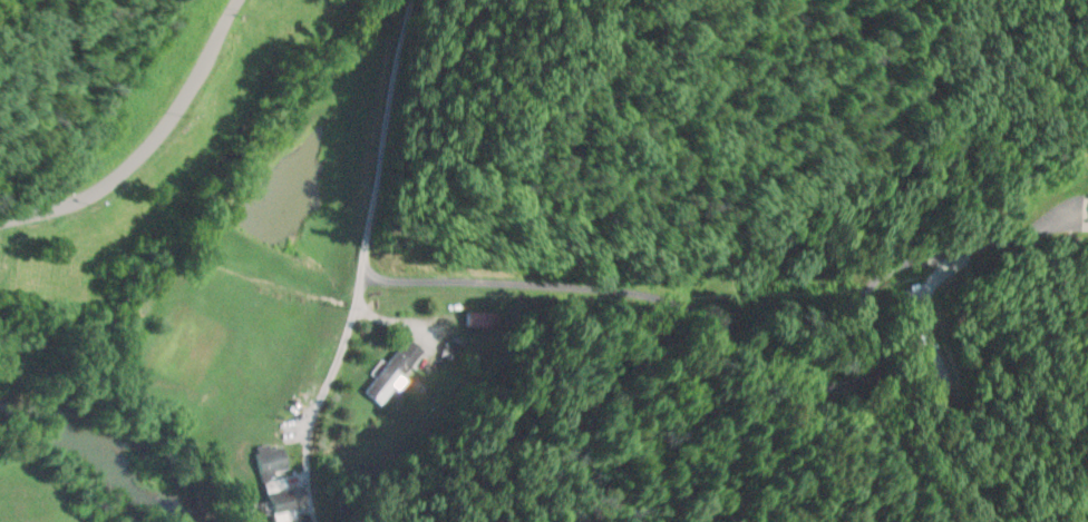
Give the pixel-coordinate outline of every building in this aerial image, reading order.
[(362,393),(380,406),(422,350),(403,337),(362,393)] [(272,480),(272,469),(284,469),(284,445),(255,445),(255,480),(272,480)] [(259,495),(264,513),(292,506),(287,487),(259,495)]
